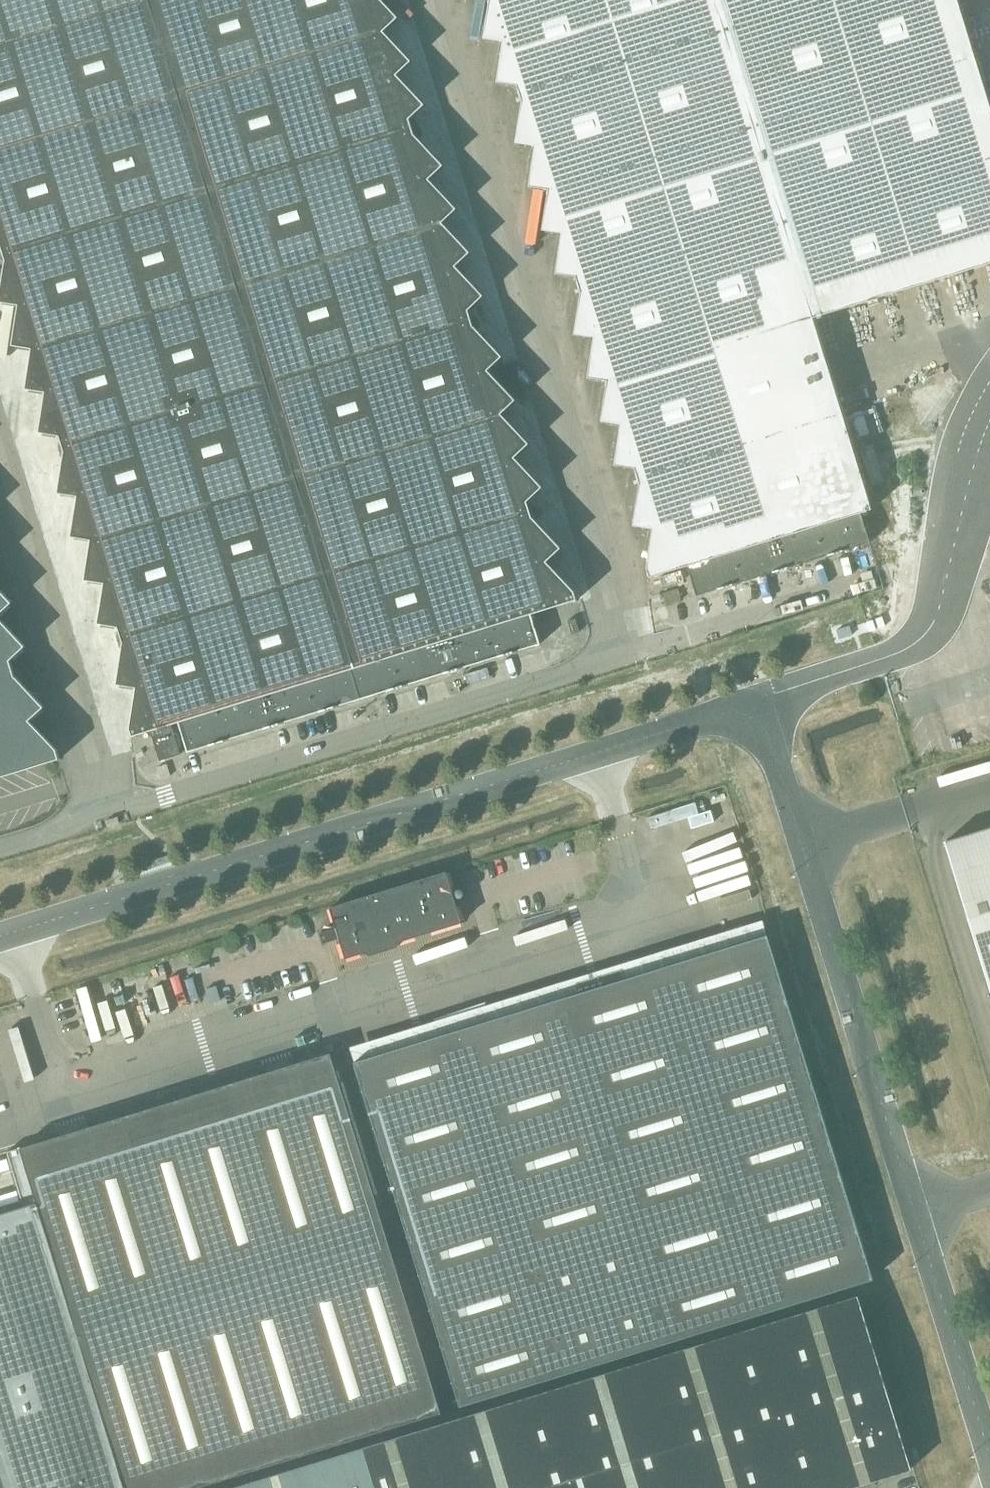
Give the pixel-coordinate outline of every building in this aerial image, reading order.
[(1,244),(4,255),(5,259),(5,261),(0,295),(0,302),(19,304),(12,345),(32,348),(26,388),(46,391),(39,432),(60,435),(63,446),(64,450),(64,452),(58,493),(78,495),(71,536),(91,539),(85,579),(104,582),(98,623),(119,626),(121,638),(122,641),(123,641),(122,644),(123,644),(116,684),(136,687),(130,727),(132,734),(132,736),(135,735),(150,730),(159,760),(180,754),(171,724),(178,721),(188,752),(540,643),(531,613),(575,600),(577,599),(577,598),(576,598),(574,591),(548,563),(546,561),(561,547),(533,518),(533,517),(532,516),(532,515),(531,512),(527,501),(542,486),(514,456),(529,443),(501,413),(515,399),(487,370),(502,356),(474,326),(475,326),(473,325),(473,324),(472,321),(468,309),(483,295),(455,265),(470,252),(442,222),(457,208),(429,178),(443,165),(416,135),(414,133),(415,133),(413,130),(409,118),(424,104),(397,74),(411,60),(383,31),(384,31),(398,17),(381,0),(0,0),(0,244),(1,244)] [(957,0),(489,0),(484,38),(503,41),(497,81),(518,85),(522,100),(521,102),(522,102),(516,142),(535,145),(529,186),(549,189),(542,229),(562,232),(556,273),(576,276),(580,291),(581,291),(580,293),(581,293),(574,333),(594,336),(588,377),(607,380),(601,420),(621,423),(614,464),(635,467),(639,482),(639,484),(633,524),(653,528),(647,566),(647,568),(649,575),(649,577),(651,576),(687,565),(696,595),(870,542),(860,511),(870,508),(870,509),(872,508),(871,507),(813,317),(989,262),(989,106),(957,0)] [(883,480),(872,444),(861,447),(872,483),(883,480)] [(683,579),(680,570),(659,576),(662,586),(683,579)] [(681,599),(678,588),(662,593),(666,604),(681,599)] [(12,602),(0,589),(0,612),(12,602)] [(58,758),(58,759),(60,758),(59,757),(57,750),(29,719),(44,706),(15,675),(10,659),(25,645),(0,618),(0,776),(58,758)] [(580,631),(576,618),(568,620),(572,633),(580,631)] [(945,841),(989,988),(989,827),(945,841)] [(461,922),(446,871),(330,907),(336,927),(320,932),(323,942),(339,937),(346,957),(364,952),(370,955),(381,951),(397,946),(399,941),(461,922)] [(460,1405),(873,1278),(767,934),(354,1061),(460,1405)] [(330,1052),(21,1147),(125,1487),(190,1487),(440,1411),(330,1052)] [(21,1147),(7,1151),(24,1205),(0,1212),(0,1487),(125,1487),(21,1147)] [(228,1487),(844,1487),(911,1467),(895,1418),(891,1404),(858,1295),(228,1487)]
